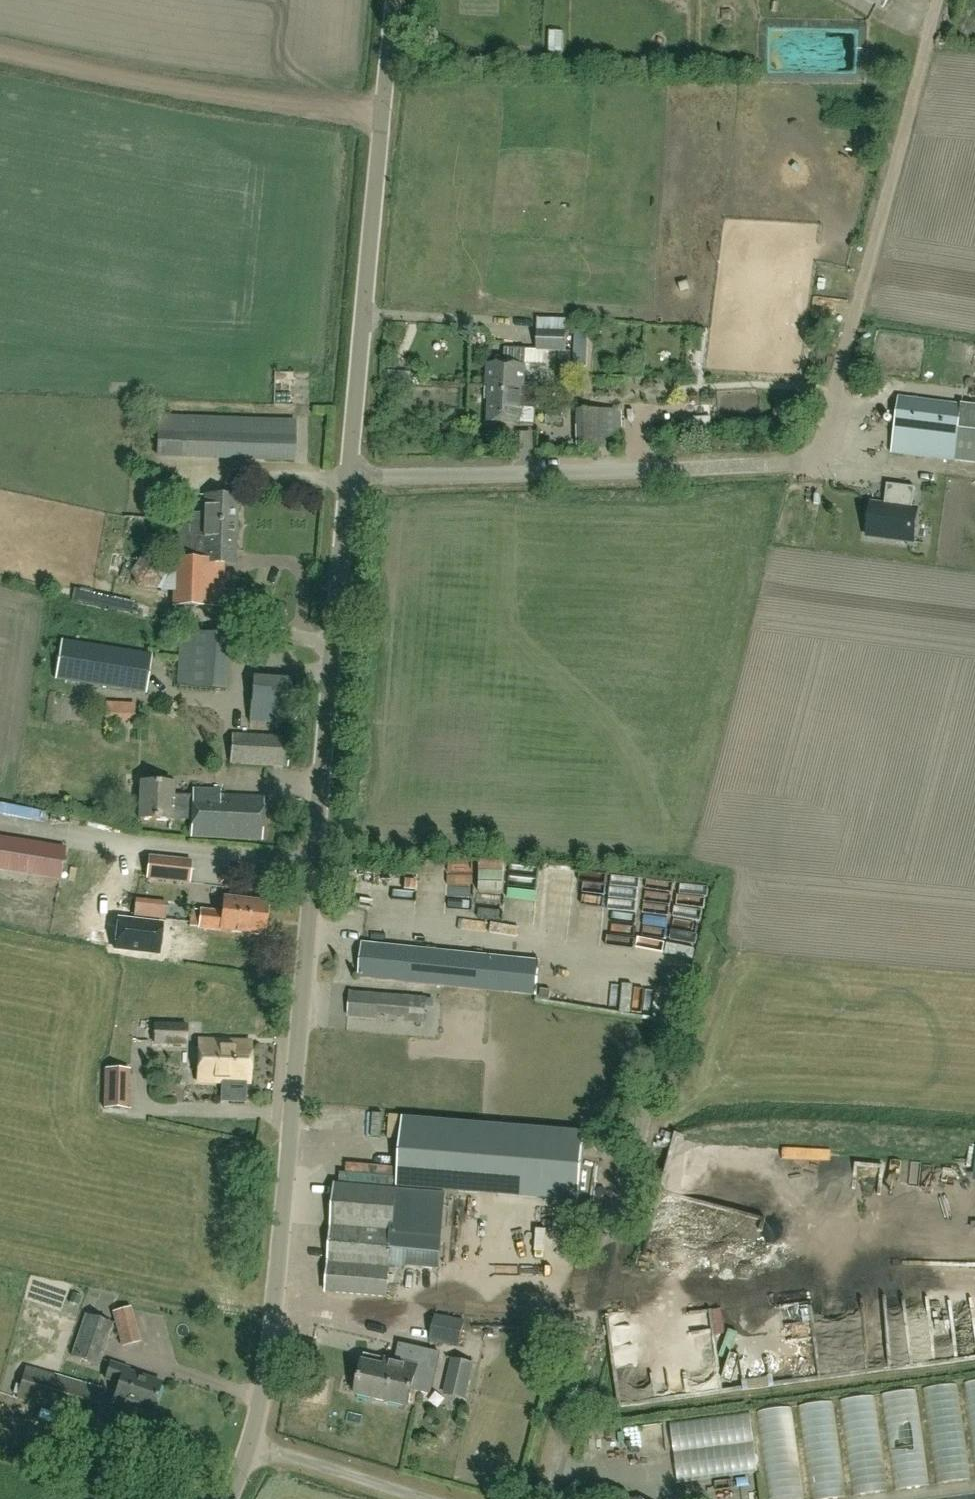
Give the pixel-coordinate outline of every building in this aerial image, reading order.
[(569,329),(569,318),(540,317),(540,329),(569,329)] [(538,330),(537,350),(546,351),(565,352),(566,332),(538,330)] [(591,368),(591,331),(576,331),(576,368),(591,368)] [(885,377),(929,378),(930,346),(886,345),(885,377)] [(525,364),(524,364),(525,349),(504,348),(504,363),(488,362),(486,384),(490,384),(524,386),(525,364)] [(301,384),(299,373),(281,376),(283,387),(301,384)] [(535,386),(524,386),(490,384),(488,421),(519,422),(519,403),(534,404),(535,386)] [(961,405),(898,398),(891,452),(974,462),(974,464),(974,407),(961,405)] [(522,421),(536,421),(536,405),(522,405),(522,421)] [(577,447),(623,446),(623,410),(577,411),(577,447)] [(562,423),(562,413),(548,413),(548,423),(562,423)] [(164,453),(185,455),(186,417),(157,416),(157,431),(157,452),(165,452),(164,453)] [(186,417),(185,455),(294,459),(295,421),(186,417)] [(883,507),(870,506),(866,538),(913,543),(917,511),(912,510),(914,488),(886,485),(883,507)] [(189,515),(189,522),(237,524),(238,497),(206,496),(205,515),(189,515)] [(205,531),(204,561),(209,562),(209,565),(236,565),(237,524),(189,522),(189,531),(205,531)] [(175,561),(174,606),(208,607),(209,565),(209,562),(204,561),(175,561)] [(225,691),(229,635),(180,631),(175,688),(225,691)] [(145,694),(151,653),(62,639),(54,679),(145,694)] [(289,725),(292,679),(253,676),(249,723),(289,725)] [(109,703),(109,720),(137,720),(137,703),(109,703)] [(288,766),(290,737),(231,733),(230,763),(288,766)] [(261,842),(262,798),(219,797),(219,790),(192,789),(192,798),(172,797),(172,786),(139,785),(138,824),(171,825),(171,822),(191,823),(191,840),(261,842)] [(66,846),(0,835),(0,880),(58,889),(66,846)] [(151,856),(148,878),(191,883),(193,862),(151,856)] [(609,903),(611,883),(597,881),(595,902),(609,903)] [(632,885),(633,910),(641,909),(640,884),(632,885)] [(663,909),(678,908),(677,884),(661,885),(663,909)] [(265,936),(268,904),(224,898),(222,912),(200,910),(198,928),(265,936)] [(134,903),(133,918),(155,920),(157,905),(134,903)] [(118,919),(115,950),(159,955),(162,924),(118,919)] [(536,996),(539,961),(363,944),(359,978),(536,996)] [(586,1003),(606,1007),(611,984),(590,980),(586,1003)] [(347,1018),(377,1020),(379,992),(350,989),(347,1018)] [(426,1012),(426,1011),(427,999),(427,996),(411,995),(407,994),(404,1022),(425,1024),(425,1016),(426,1012)] [(188,1024),(156,1022),(153,1046),(185,1047),(188,1024)] [(194,1077),(248,1083),(252,1042),(199,1036),(194,1077)] [(128,1109),(129,1069),(105,1068),(104,1109),(128,1109)] [(577,1202),(583,1134),(403,1119),(397,1187),(577,1202)] [(864,1194),(876,1193),(875,1168),(863,1169),(864,1194)] [(919,1200),(917,1175),(897,1177),(899,1202),(919,1200)] [(438,1270),(445,1195),(335,1185),(326,1292),(387,1298),(390,1269),(405,1271),(405,1267),(438,1270)] [(416,1297),(418,1277),(407,1276),(404,1295),(416,1297)] [(792,1333),(816,1332),(815,1304),(791,1305),(792,1333)] [(150,1306),(140,1307),(144,1336),(154,1335),(150,1306)] [(716,1312),(692,1313),(693,1331),(699,1330),(700,1344),(715,1344),(714,1328),(717,1328),(716,1312)] [(458,1347),(464,1320),(435,1314),(429,1341),(458,1347)] [(85,1315),(71,1357),(99,1366),(113,1324),(85,1315)] [(859,1333),(861,1371),(897,1369),(895,1332),(859,1333)] [(820,1344),(798,1347),(799,1362),(793,1362),(795,1377),(823,1373),(820,1344)] [(355,1394),(381,1401),(391,1360),(385,1358),(383,1365),(363,1361),(355,1394)] [(470,1384),(474,1364),(451,1358),(446,1378),(470,1384)] [(424,1380),(427,1368),(391,1360),(381,1401),(408,1407),(415,1378),(424,1380)] [(150,1412),(160,1383),(126,1371),(127,1368),(110,1363),(105,1377),(117,1381),(111,1399),(150,1412)] [(93,1421),(102,1390),(25,1368),(16,1399),(93,1421)] [(891,1394),(898,1490),(932,1487),(925,1392),(891,1394)] [(856,1496),(890,1493),(883,1398),(850,1401),(856,1496)] [(678,1484),(759,1474),(751,1413),(671,1423),(678,1484)] [(972,1480),(969,1430),(941,1431),(943,1482),(972,1480)] [(802,1438),(774,1440),(777,1498),(805,1498),(802,1438)]
